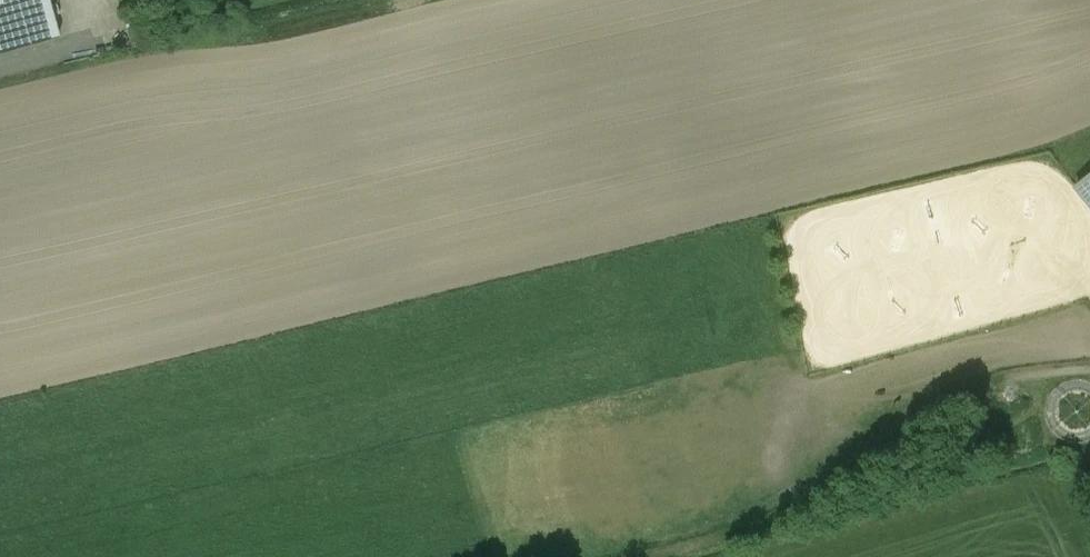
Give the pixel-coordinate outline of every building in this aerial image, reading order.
[(45,45),(34,0),(0,0),(0,56),(45,45)] [(1076,186),(1089,204),(1089,175),(1076,186)]
